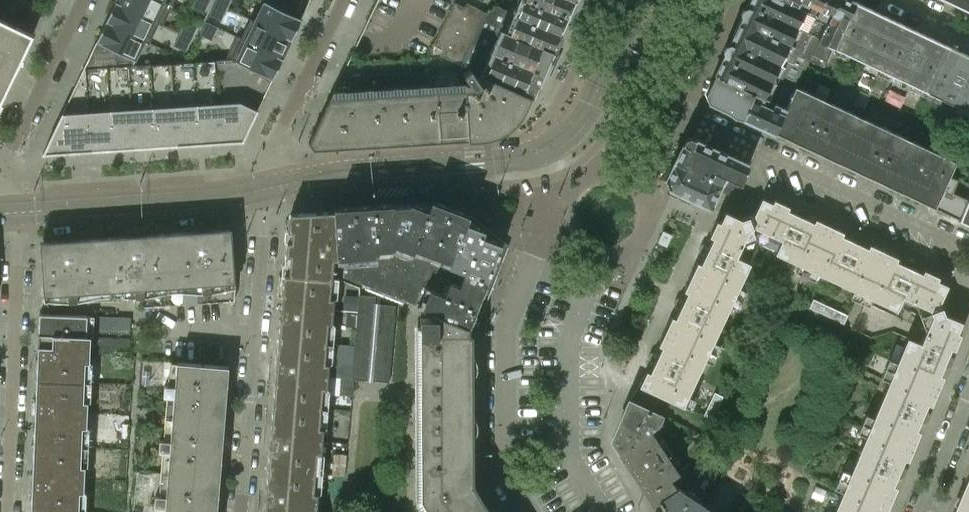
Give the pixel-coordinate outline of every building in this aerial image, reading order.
[(162,0),(115,0),(115,1),(158,22),(163,24),(172,5),(162,0)] [(209,0),(195,0),(192,6),(203,12),(209,0)] [(254,20),(291,38),(301,18),(264,0),(263,0),(254,20)] [(283,3),(296,9),(300,0),(284,0),(283,3)] [(501,30),(510,11),(512,12),(561,32),(568,17),(524,0),(514,0),(510,11),(494,4),(491,10),(488,9),(486,12),(460,65),(470,68),(482,72),(491,52),(501,30)] [(571,0),(524,0),(568,17),(575,1),(571,0)] [(791,3),(784,0),(749,0),(748,3),(798,27),(803,29),(811,13),(806,10),(791,3)] [(855,1),(852,0),(792,0),(791,3),(806,10),(811,13),(803,29),(795,46),(792,51),(808,60),(811,54),(827,62),(833,48),(855,1)] [(950,2),(968,11),(968,0),(951,0),(950,2)] [(149,42),(158,22),(115,1),(105,21),(144,40),(149,42)] [(878,69),(901,23),(855,1),(833,48),(878,69)] [(220,20),(226,7),(215,2),(209,14),(220,20)] [(460,65),(486,12),(484,12),(468,3),(466,2),(464,7),(454,2),(433,45),(442,50),(440,54),(460,65)] [(798,27),(748,3),(740,19),(790,43),(798,27)] [(561,32),(512,12),(510,11),(501,30),(517,36),(553,51),(561,32)] [(291,38),(254,20),(250,18),(240,38),(282,57),(291,38)] [(790,43),(740,19),(730,40),(780,63),(785,66),(792,51),(795,46),(790,43)] [(34,36),(0,20),(0,108),(34,36)] [(186,20),(179,32),(191,38),(197,25),(186,20)] [(144,40),(105,21),(96,40),(96,41),(135,60),(144,40)] [(206,21),(199,34),(211,40),(217,26),(206,21)] [(925,91),(946,44),(901,23),(878,69),(925,91)] [(542,73),(553,51),(517,36),(501,30),(491,52),(525,66),(542,73)] [(185,51),(191,38),(179,32),(173,45),(185,51)] [(282,57),(240,38),(236,35),(226,56),(230,58),(272,78),(282,57)] [(769,98),(785,66),(780,63),(730,40),(714,73),(764,96),(769,98)] [(135,60),(96,41),(89,56),(83,67),(133,64),(135,60)] [(946,44),(925,91),(968,112),(968,55),(946,44)] [(775,132),(784,114),(796,87),(807,63),(808,60),(792,51),(785,66),(769,98),(766,105),(761,103),(751,99),(743,117),(775,132)] [(542,73),(525,66),(491,52),(482,72),(481,73),(484,75),(533,94),(542,73)] [(804,73),(815,78),(818,71),(807,65),(804,73)] [(520,116),(525,107),(530,96),(532,95),(533,94),(484,75),(483,80),(477,78),(470,68),(463,73),(470,83),(470,88),(460,89),(460,76),(459,75),(459,74),(458,72),(457,71),(455,70),(453,69),(452,69),(340,76),(308,143),(309,143),(312,147),(312,149),(481,138),(490,136),(495,135),(498,134),(502,132),(504,130),(507,129),(512,125),(515,122),(520,116)] [(174,80),(193,84),(195,72),(176,69),(174,80)] [(764,96),(714,73),(705,93),(708,100),(743,117),(751,99),(761,103),(766,105),(769,98),(764,96)] [(883,91),(888,81),(875,75),(870,85),(883,91)] [(868,91),(867,92),(870,93),(878,97),(882,90),(871,85),(868,91)] [(838,162),(859,116),(796,87),(784,114),(775,132),(838,162)] [(239,101),(217,102),(220,141),(242,140),(258,107),(253,105),(252,107),(239,101)] [(220,141),(217,102),(196,104),(198,143),(220,141)] [(198,143),(196,104),(174,105),(177,144),(198,143)] [(177,144),(174,105),(152,106),(155,146),(177,144)] [(155,146),(152,106),(131,108),(133,147),(155,146)] [(133,147),(131,108),(109,109),(112,148),(133,147)] [(112,148),(109,109),(88,111),(90,150),(112,148)] [(90,150),(88,111),(62,112),(61,113),(42,153),(90,150)] [(870,177),(891,132),(859,116),(838,162),(870,177)] [(902,191),(922,147),(891,132),(870,177),(902,191)] [(749,163),(691,136),(683,139),(674,159),(723,182),(725,177),(739,183),(749,163)] [(933,206),(947,174),(953,161),(922,147),(902,191),(933,206)] [(710,207),(723,182),(674,159),(664,180),(667,187),(710,207)] [(953,192),(958,179),(947,174),(933,206),(958,218),(966,199),(953,192)] [(966,199),(958,218),(968,223),(968,191),(966,199)] [(809,269),(829,225),(815,218),(813,222),(806,218),(807,214),(805,210),(801,208),(797,209),(795,213),(787,209),(789,206),(774,199),(772,202),(761,197),(754,214),(747,216),(752,228),(754,227),(781,239),(775,253),(809,269)] [(446,273),(466,222),(469,215),(431,201),(428,210),(409,259),(446,273)] [(376,288),(389,255),(410,202),(373,205),(376,288)] [(407,262),(409,259),(428,210),(410,202),(389,255),(407,262)] [(376,288),(373,205),(334,208),(334,210),(337,259),(337,273),(376,288)] [(337,259),(334,210),(292,213),(289,216),(284,274),(331,278),(333,258),(337,259)] [(736,256),(742,244),(749,229),(752,228),(747,216),(741,218),(724,211),(719,221),(716,220),(709,235),(712,236),(709,244),(705,242),(700,244),(699,248),(700,253),(704,255),(700,262),(696,261),(690,275),(734,295),(749,262),(736,256)] [(464,280),(481,235),(484,229),(466,222),(446,273),(448,274),(464,280)] [(863,294),(883,250),(869,244),(867,247),(860,244),(862,240),(860,235),(856,233),(851,235),(849,239),(841,235),(843,232),(829,225),(809,269),(863,294)] [(235,285),(231,227),(163,232),(163,237),(168,305),(234,300),(235,285)] [(666,246),(671,234),(662,231),(657,242),(666,246)] [(168,305),(163,237),(163,232),(141,234),(141,236),(121,237),(121,235),(99,237),(100,241),(104,300),(134,298),(135,307),(168,305)] [(483,288),(501,243),(481,235),(464,280),(483,288)] [(104,300),(100,241),(99,237),(80,238),(80,240),(60,242),(60,239),(40,241),(42,278),(44,304),(75,302),(104,300)] [(947,285),(937,280),(939,276),(923,269),(922,273),(914,269),(916,265),(914,261),(910,259),(905,260),(903,264),(896,261),(897,257),(886,252),(883,250),(863,294),(865,295),(896,310),(903,296),(929,309),(931,312),(942,308),(940,301),(947,285)] [(476,305),(483,288),(464,280),(448,274),(446,273),(409,259),(407,262),(389,255),(376,288),(396,296),(417,304),(417,305),(420,306),(425,308),(431,311),(468,325),(476,305)] [(332,323),(334,298),(330,297),(331,278),(284,274),(278,339),(326,342),(328,323),(332,323)] [(708,350),(729,305),(734,295),(690,275),(683,289),(687,291),(683,298),(679,296),(675,298),(673,302),(674,307),(678,309),(675,316),(671,315),(664,329),(708,350)] [(368,380),(374,304),(375,296),(358,295),(357,312),(356,327),(351,378),(368,380)] [(847,315),(813,299),(809,306),(843,322),(847,315)] [(389,382),(395,305),(379,304),(372,380),(389,382)] [(947,355),(950,347),(954,348),(960,333),(957,331),(961,321),(944,313),(942,308),(931,312),(932,314),(920,342),(906,336),(892,369),(937,388),(943,375),(939,373),(942,366),(946,367),(951,365),(952,361),(951,356),(947,355)] [(356,327),(357,312),(346,311),(345,326),(356,327)] [(467,485),(467,473),(473,473),(472,435),(466,435),(466,413),(472,413),(472,375),(466,375),(466,353),(472,353),(472,333),(469,333),(468,333),(468,325),(431,311),(431,318),(419,318),(419,333),(414,333),(415,499),(467,485)] [(89,362),(90,336),(91,315),(39,313),(36,379),(84,381),(85,362),(89,362)] [(130,328),(130,317),(96,315),(95,331),(130,333),(130,328)] [(682,405),(704,359),(708,350),(664,329),(658,343),(661,345),(658,353),(654,351),(649,353),(647,357),(649,361),(653,363),(649,371),(646,369),(639,384),(682,405)] [(129,354),(130,338),(95,336),(94,352),(129,354)] [(327,388),(329,363),(325,362),(326,342),(278,339),(273,403),(321,407),(323,388),(327,388)] [(224,423),(228,365),(176,361),(174,384),(164,383),(163,395),(173,395),(171,418),(224,423)] [(924,410),(927,402),(930,404),(937,388),(892,369),(869,425),(914,444),(919,430),(916,428),(919,421),(923,423),(927,420),(929,416),(928,412),(924,410)] [(86,427),(87,402),(87,401),(83,401),(84,381),(36,379),(33,444),(81,446),(82,426),(86,427)] [(711,418),(722,396),(714,392),(703,415),(711,418)] [(648,430),(659,421),(662,415),(628,400),(612,439),(619,450),(648,430)] [(321,453),(323,428),(323,427),(319,427),(321,407),(273,403),(267,469),(316,473),(317,453),(321,453)] [(219,477),(222,447),(224,423),(171,418),(169,439),(159,438),(158,450),(169,450),(167,473),(219,477)] [(900,465),(904,457),(907,459),(914,444),(869,425),(845,481),(890,500),(896,485),(893,484),(896,476),(900,478),(904,475),(906,471),(904,467),(900,465)] [(679,471),(665,452),(648,430),(619,450),(647,492),(651,490),(658,500),(676,487),(669,478),(679,471)] [(84,491),(85,466),(81,465),(81,446),(33,444),(30,510),(79,511),(79,491),(84,491)] [(318,493),(318,492),(314,492),(316,473),(267,469),(263,511),(316,511),(318,493)] [(219,477),(167,473),(165,495),(155,494),(154,505),(164,506),(164,511),(216,511),(219,477)] [(968,475),(957,500),(968,505),(968,475)] [(890,500),(845,481),(832,511),(885,511),(890,500)] [(477,490),(472,494),(467,485),(415,499),(423,511),(491,511),(477,490)] [(677,486),(676,487),(658,500),(661,505),(656,511),(715,511),(677,486)] [(957,500),(952,511),(968,511),(968,505),(957,500)]
